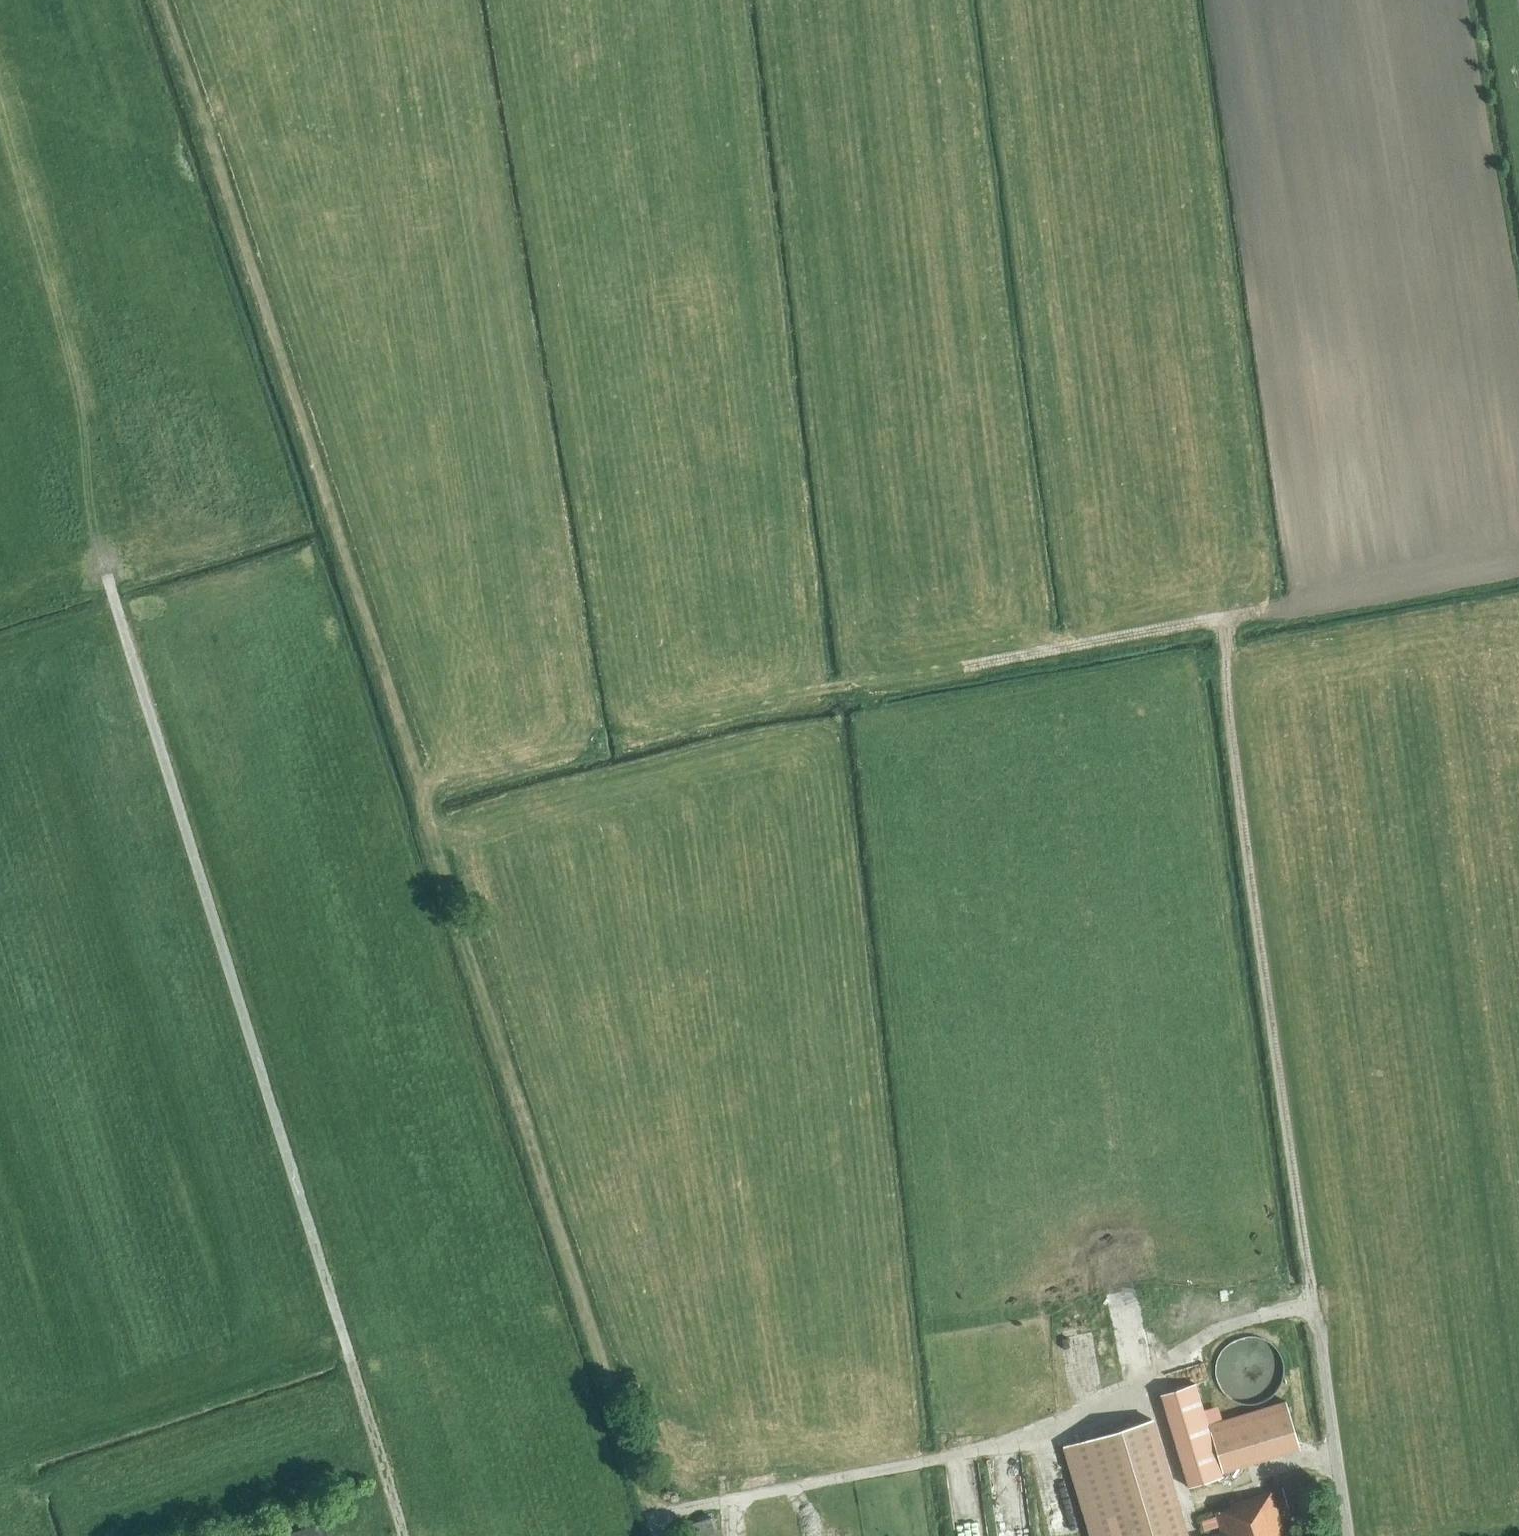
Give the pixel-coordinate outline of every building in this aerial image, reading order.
[(1193,1385),(1159,1395),(1187,1487),(1221,1477),(1193,1385)] [(1153,1420),(1063,1448),(1090,1535),(1189,1535),(1153,1420)] [(1208,1535),(1284,1535),(1271,1492),(1230,1505),(1231,1508),(1215,1512),(1221,1532),(1208,1535)] [(713,1516),(677,1529),(680,1535),(720,1535),(713,1516)] [(325,1522),(280,1535),(329,1535),(325,1522)]
